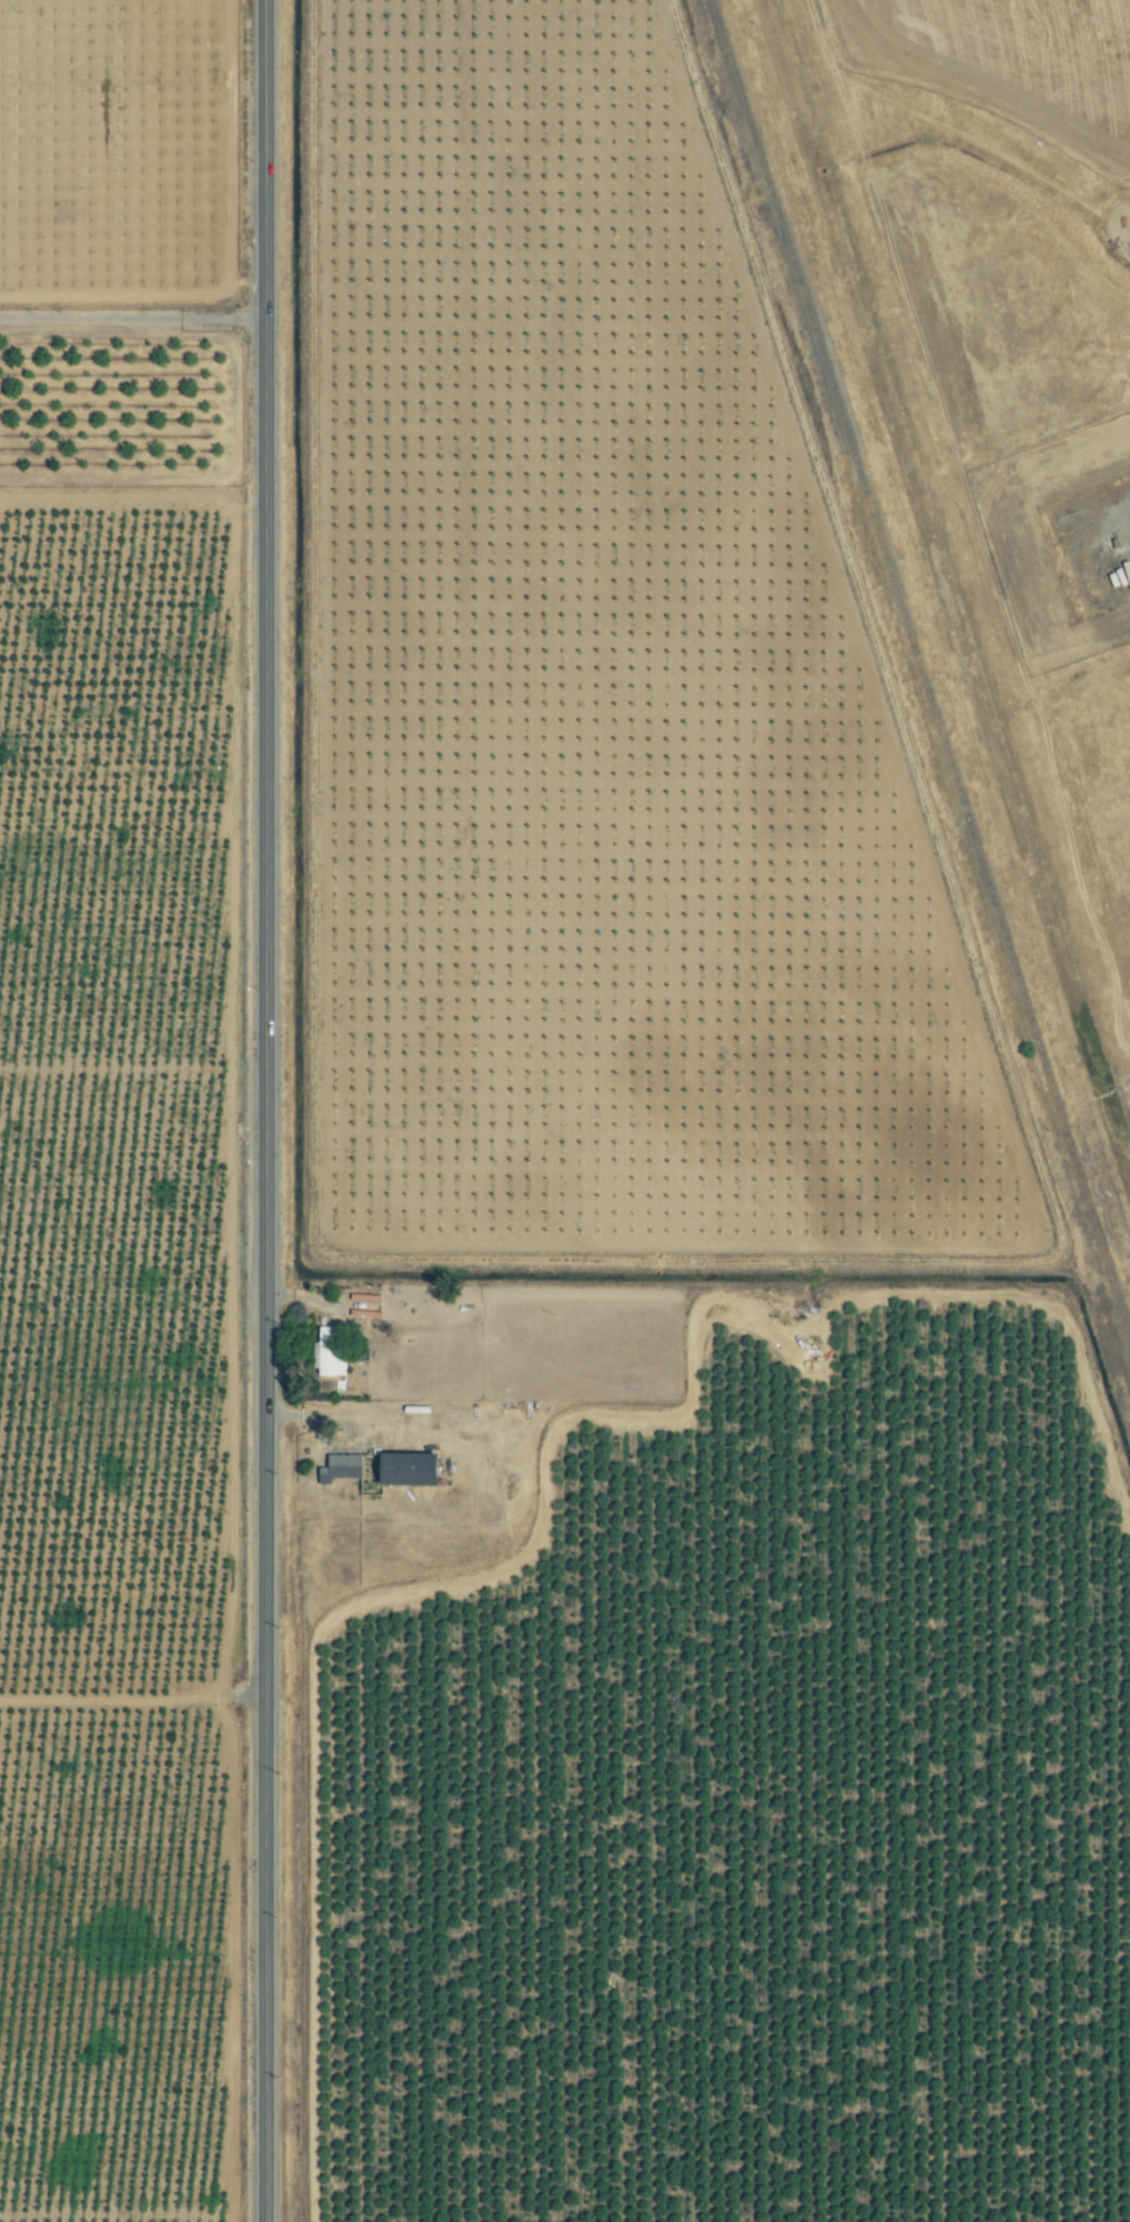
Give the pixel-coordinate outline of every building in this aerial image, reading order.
[(316,1342),(315,1376),(342,1376),(343,1327),(321,1327),(321,1342),(316,1342)] [(381,1485),(443,1485),(443,1454),(382,1453),(381,1485)] [(320,1468),(320,1484),(334,1484),(334,1479),(364,1478),(363,1454),(330,1455),(330,1467),(320,1468)]
